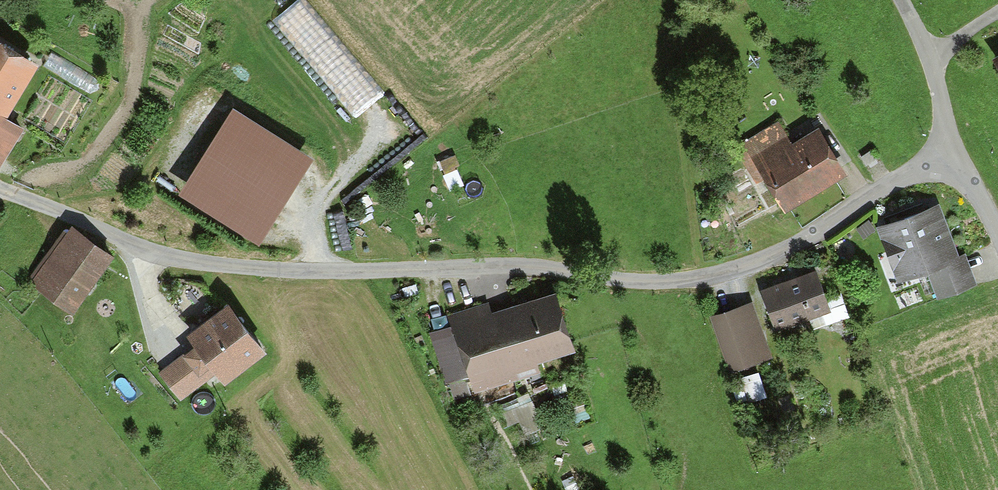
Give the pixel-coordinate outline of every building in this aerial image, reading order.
[(354,118),(386,94),(362,63),(358,67),(306,0),(305,0),(278,21),(354,118)] [(37,53),(0,32),(0,118),(37,53)] [(233,100),(178,186),(259,237),(314,151),(233,100)] [(774,119),(736,149),(782,206),(839,160),(814,129),(795,145),(774,119)] [(13,134),(0,127),(0,156),(13,134)] [(931,198),(879,222),(903,274),(923,265),(936,293),(969,278),(931,198)] [(68,308),(107,258),(77,234),(37,284),(68,308)] [(778,325),(829,300),(812,264),(760,288),(778,325)] [(569,342),(550,290),(488,311),(485,303),(450,315),(475,387),(530,368),(526,356),(569,342)] [(223,377),(269,342),(236,300),(190,335),(200,348),(217,369),(223,377)] [(712,315),(730,366),(761,355),(743,304),(712,315)] [(217,369),(200,348),(163,376),(183,398),(217,369)]
